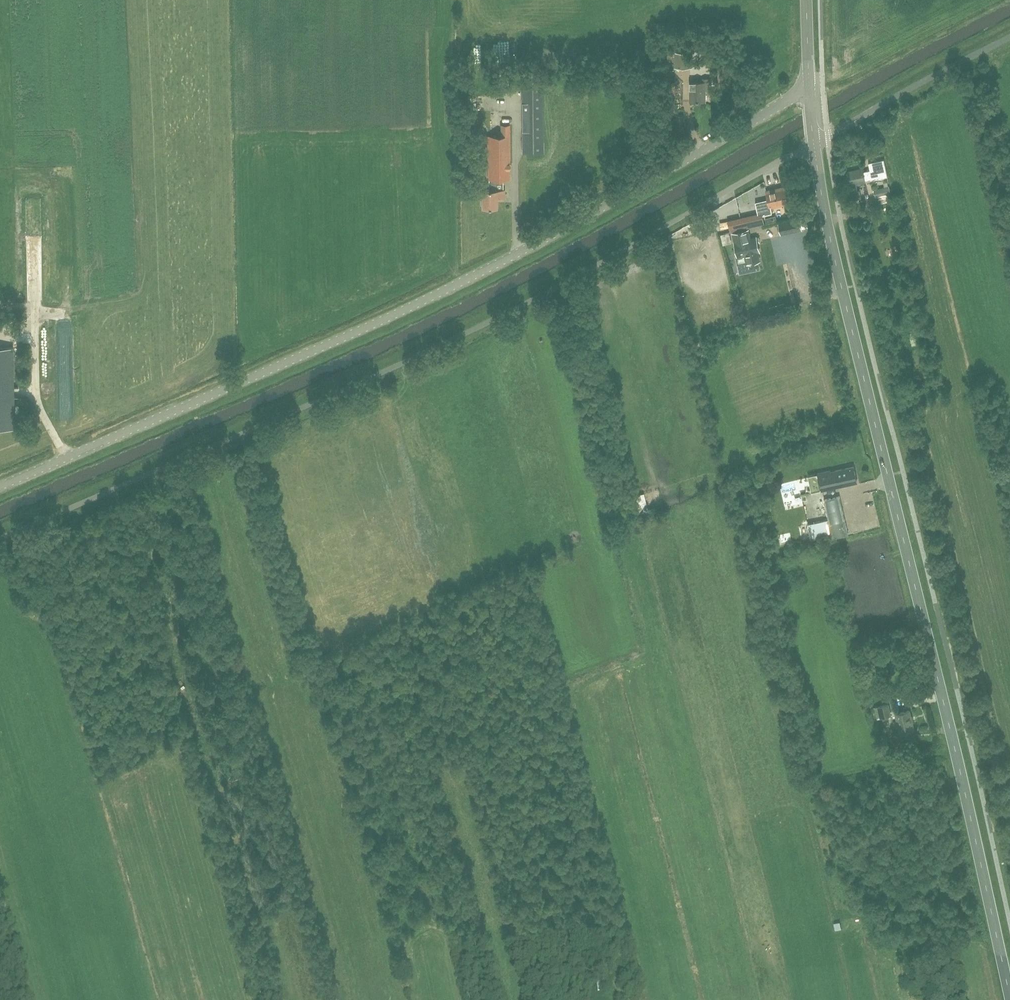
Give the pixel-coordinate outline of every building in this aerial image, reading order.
[(674,68),(688,68),(692,68),(693,52),(675,52),(674,68)] [(753,83),(753,73),(744,73),(744,83),(753,83)] [(712,89),(712,79),(703,79),(703,82),(691,82),(690,101),(706,101),(706,89),(712,89)] [(523,153),(543,152),(543,80),(522,81),(523,153)] [(505,190),(497,190),(497,189),(496,189),(496,179),(509,179),(509,125),(501,125),(501,135),(488,135),(488,179),(490,179),(490,189),(482,189),(482,207),(497,207),(497,198),(505,198),(505,190)] [(887,171),(885,159),(869,163),(870,170),(864,171),(863,168),(844,172),(847,186),(850,200),(861,198),(860,190),(858,190),(857,184),(866,182),(865,180),(867,180),(868,181),(888,177),(887,171)] [(892,199),(890,193),(891,193),(889,186),(874,189),(876,196),(877,196),(879,204),(889,202),(889,199),(892,199)] [(756,202),(759,213),(728,220),(730,232),(764,224),(762,213),(772,211),(771,206),(788,202),(785,187),(766,191),(768,199),(756,202)] [(759,260),(760,260),(758,250),(759,250),(756,237),(751,238),(749,230),(734,234),(738,255),(735,256),(737,266),(749,263),(749,265),(752,266),(757,265),(759,262),(759,260)] [(14,428),(13,348),(0,349),(0,428),(14,428)] [(839,486),(857,482),(854,466),(836,470),(839,486)] [(812,492),(822,490),(835,487),(831,470),(808,476),(812,492)] [(833,537),(848,534),(840,496),(824,500),(833,537)] [(881,718),(891,715),(888,704),(879,706),(881,718)] [(901,733),(914,730),(909,710),(896,713),(898,721),(894,722),(896,728),(900,727),(901,733)]
